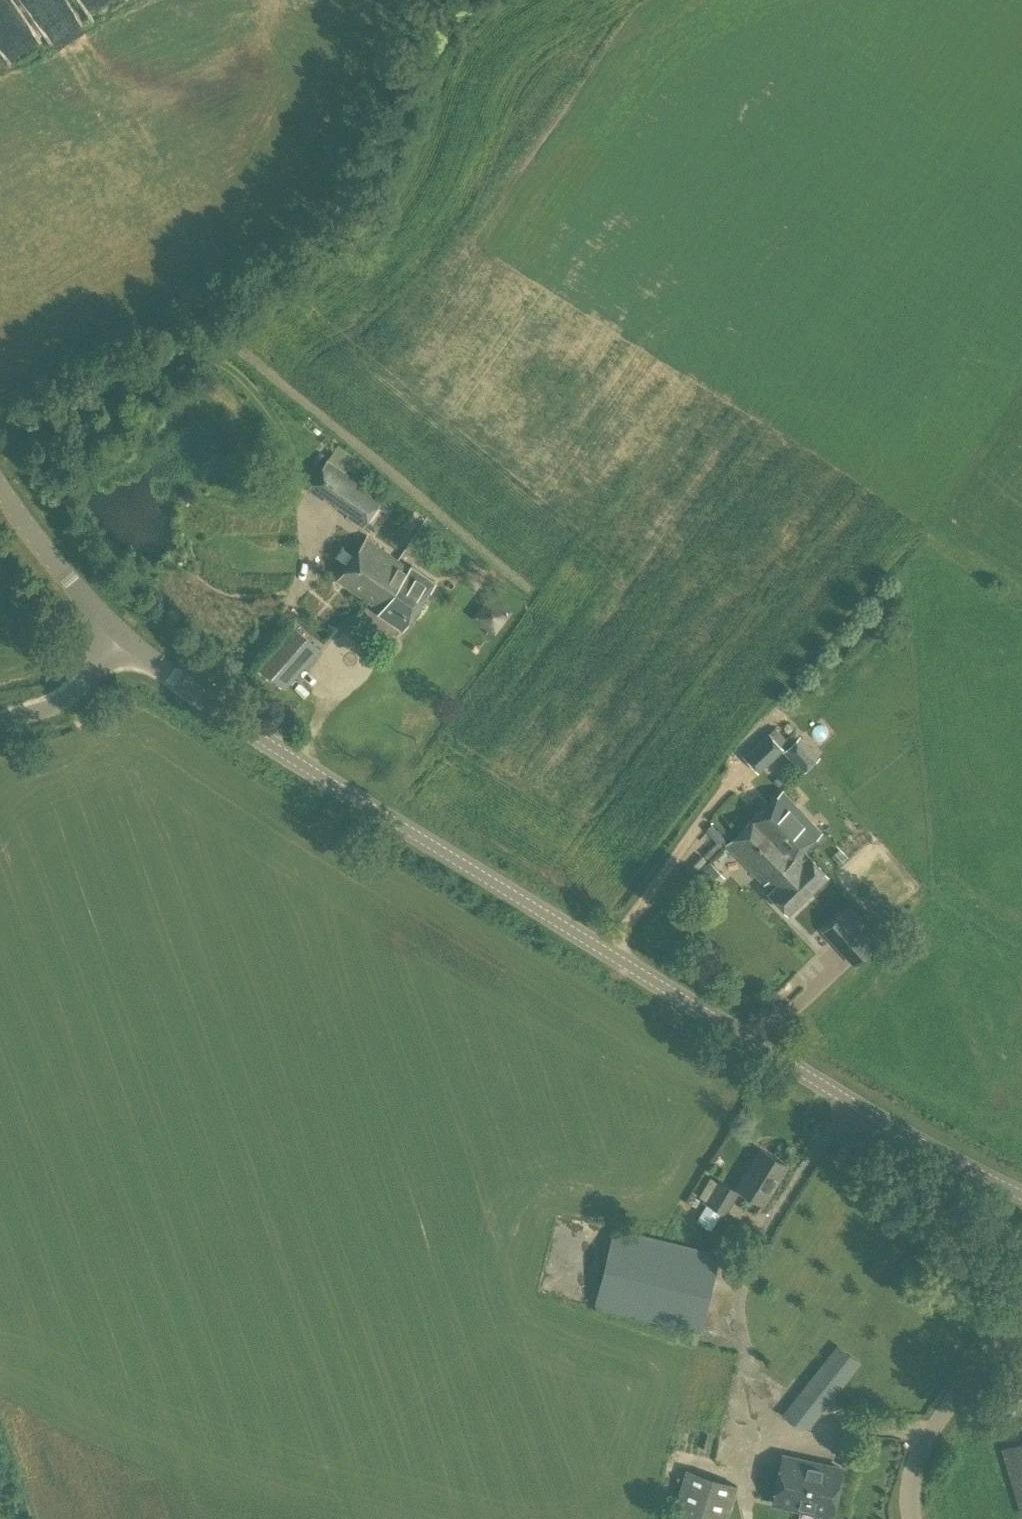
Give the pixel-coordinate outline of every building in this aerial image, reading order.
[(383,497),(345,471),(356,456),(338,444),(307,488),(322,500),(324,497),(348,513),(346,516),(362,527),(364,524),(374,532),(391,507),(381,500),(383,497)] [(369,601),(398,559),(366,538),(338,579),(369,601)] [(398,559),(369,601),(380,609),(378,612),(402,628),(434,581),(411,565),(409,567),(398,559)] [(494,632),(509,612),(487,597),(472,617),(494,632)] [(285,689),(320,649),(313,642),(324,630),(322,628),(329,619),(310,603),(257,663),(285,689)] [(785,737),(776,727),(769,733),(768,732),(742,755),(758,772),(783,750),(802,772),(819,756),(800,735),(799,736),(793,730),(785,737)] [(802,848),(803,849),(821,832),(782,790),(744,826),(784,865),(802,848)] [(827,874),(803,849),(802,848),(784,865),(744,826),(726,843),(770,890),(768,891),(787,912),(827,874)] [(825,927),(833,935),(839,941),(855,926),(874,947),(883,938),(850,903),(825,927)] [(764,1204),(787,1166),(760,1149),(736,1186),(764,1204)] [(718,1182),(710,1177),(699,1195),(707,1200),(706,1202),(696,1219),(717,1231),(725,1219),(720,1216),(723,1212),(726,1214),(739,1191),(719,1180),(718,1182)] [(700,1333),(720,1253),(614,1226),(594,1306),(682,1328),(653,1444),(715,1461),(740,1354),(697,1342),(700,1333)] [(969,1257),(973,1252),(967,1247),(963,1251),(969,1257)] [(808,1429),(861,1362),(837,1343),(782,1414),(808,1429)] [(1021,1515),(1021,1441),(1000,1448),(1020,1515),(1021,1515)] [(831,1513),(841,1468),(763,1451),(753,1497),(831,1513)] [(737,1484),(686,1468),(670,1518),(673,1518),(726,1518),(737,1484)]
